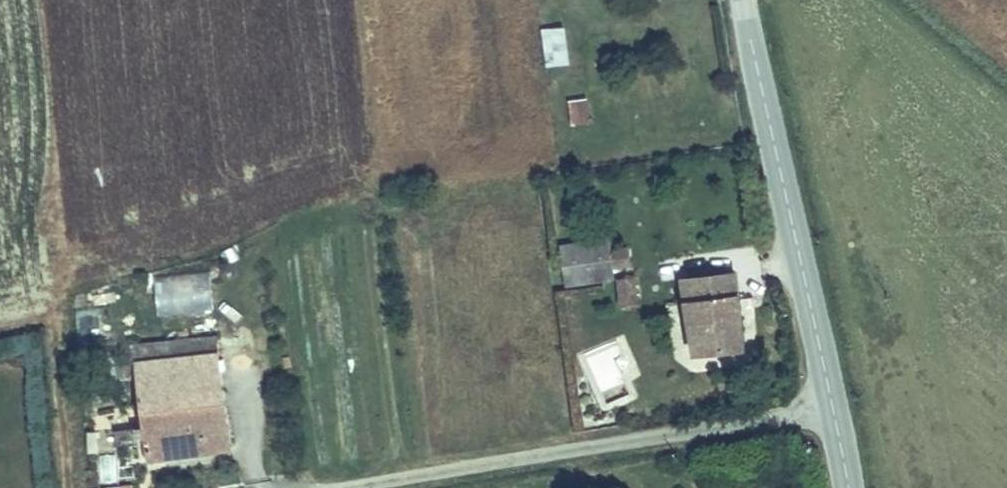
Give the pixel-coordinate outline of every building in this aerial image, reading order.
[(543,67),(567,65),(565,26),(540,28),(543,67)] [(587,125),(586,99),(566,99),(567,125),(587,125)] [(593,241),(600,279),(608,278),(607,272),(604,255),(601,240),(593,241)] [(561,246),(567,284),(600,279),(593,241),(561,246)] [(607,272),(631,268),(629,251),(604,255),(607,272)] [(152,274),(153,314),(212,312),(210,272),(152,274)] [(632,276),(618,278),(622,307),(636,305),(632,276)] [(729,277),(681,285),(694,357),(742,349),(729,277)] [(159,349),(162,371),(210,365),(207,343),(159,349)] [(130,407),(188,400),(214,398),(210,365),(162,371),(127,375),(130,407)] [(188,400),(191,423),(216,420),(214,398),(188,400)] [(191,423),(188,400),(130,407),(137,464),(220,454),(216,420),(191,423)]
